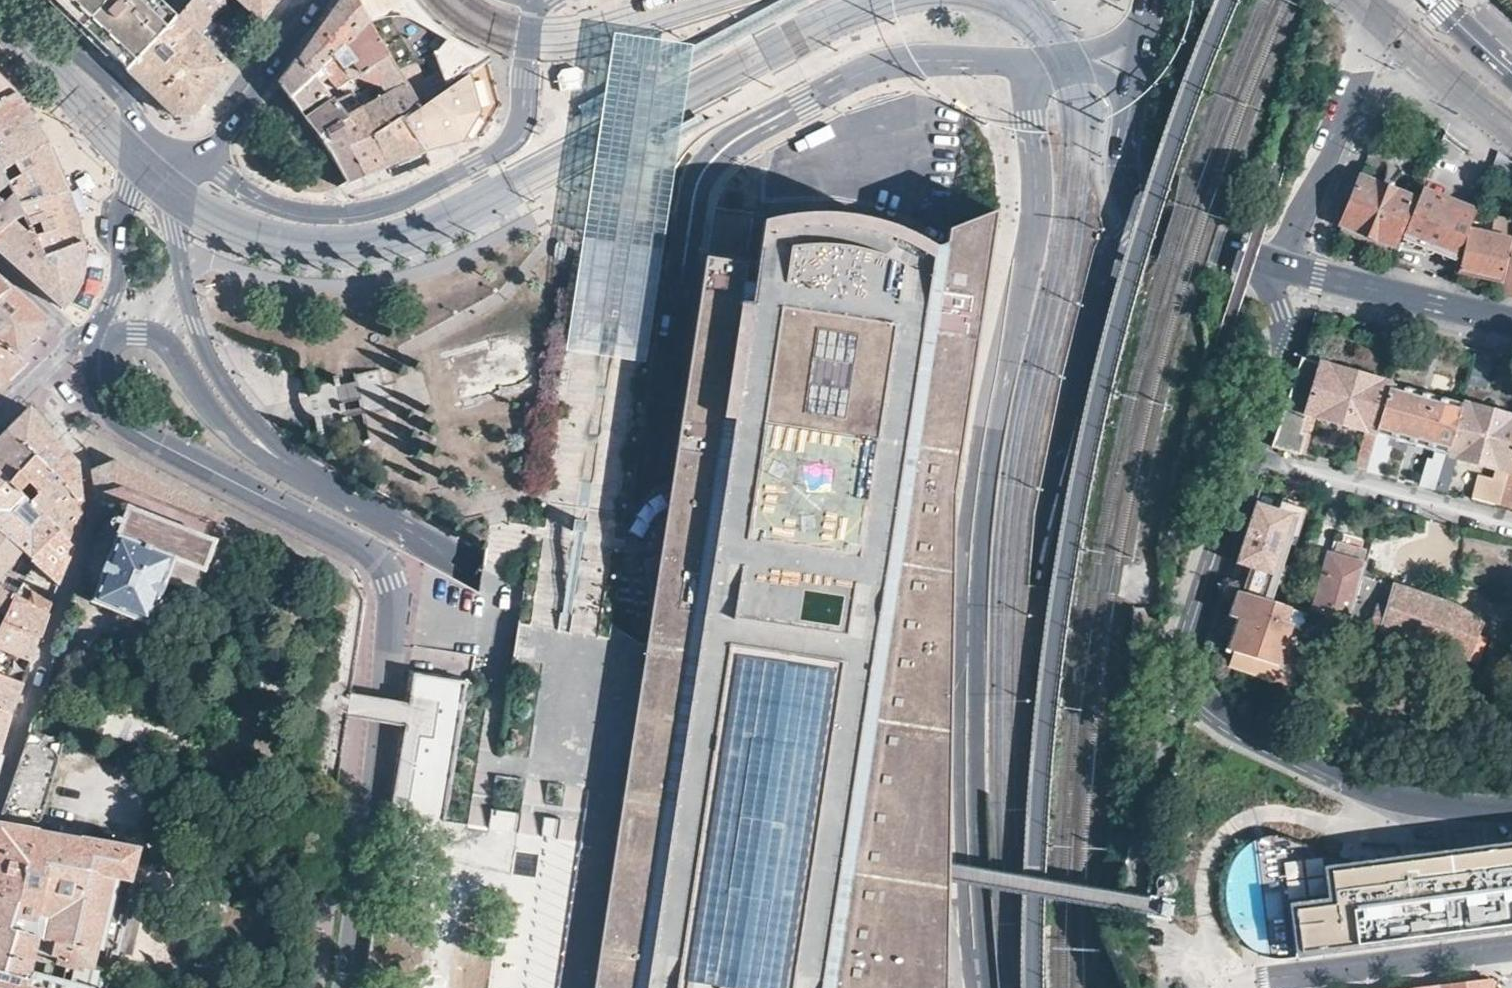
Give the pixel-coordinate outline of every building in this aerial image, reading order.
[(69,16),(107,53),(129,73),(175,18),(189,0),(53,0),(69,16)] [(175,18),(199,38),(223,6),(223,0),(189,0),(175,18)] [(263,23),(279,0),(237,0),(263,23)] [(356,0),(341,0),(324,24),(301,58),(317,91),(325,84),(331,94),(349,84),(352,89),(360,85),(365,94),(374,90),(382,104),(387,101),(401,119),(420,106),(398,71),(371,26),(356,0)] [(371,26),(398,71),(436,58),(446,88),(468,73),(488,61),(486,55),(473,53),(455,46),(448,41),(440,35),(425,22),(414,10),(407,0),(356,0),(371,26)] [(807,0),(782,0),(692,46),(689,66),(808,2),(807,0)] [(199,38),(175,18),(129,73),(152,96),(175,118),(186,117),(196,116),(217,87),(231,67),(199,38)] [(589,192),(565,351),(584,354),(628,361),(642,363),(677,144),(683,107),(686,83),(689,66),(692,46),(614,35),(599,128),(596,153),(589,192)] [(325,107),(317,91),(301,58),(293,69),(281,85),(303,117),(325,107)] [(468,73),(446,88),(420,106),(401,119),(426,151),(435,149),(467,142),(482,138),(483,137),(494,119),(500,107),(488,61),(468,73)] [(19,92),(0,73),(0,102),(19,92)] [(618,87),(579,108),(585,121),(624,100),(618,87)] [(13,164),(33,152),(51,142),(47,136),(43,129),(36,118),(19,92),(0,102),(0,145),(1,146),(0,147),(0,166),(2,170),(13,164)] [(426,151),(401,119),(387,101),(382,104),(368,110),(361,97),(348,103),(389,165),(406,159),(426,151)] [(377,170),(389,165),(348,103),(344,98),(325,107),(341,121),(333,126),(364,175),(377,170)] [(341,121),(325,107),(303,117),(313,133),(318,130),(323,137),(319,141),(347,182),(355,179),(364,175),(333,126),(341,121)] [(705,122),(701,116),(664,134),(668,141),(680,135),(694,128),(705,122)] [(8,182),(9,184),(14,194),(21,206),(71,191),(68,184),(60,165),(60,164),(51,142),(33,152),(13,164),(20,177),(8,182)] [(1499,150),(1493,166),(1511,177),(1511,158),(1499,150)] [(9,184),(8,182),(2,170),(0,166),(0,193),(9,184)] [(1357,175),(1337,224),(1393,244),(1412,196),(1357,175)] [(1455,258),(1467,228),(1475,209),(1422,188),(1402,237),(1455,258)] [(46,256),(86,243),(83,231),(81,221),(81,218),(71,191),(21,206),(25,214),(31,227),(40,224),(43,234),(36,236),(46,256)] [(15,221),(25,214),(21,206),(14,194),(3,204),(0,201),(0,233),(15,221)] [(1000,208),(953,226),(949,228),(947,247),(934,244),(916,235),(899,228),(878,221),(857,216),(835,213),(815,213),(804,214),(790,215),(766,220),(758,262),(708,256),(648,644),(647,646),(641,686),(636,723),(625,792),(625,793),(617,849),(596,987),(950,987),(951,945),(952,880),(954,701),(957,491),(1000,208)] [(31,227),(25,214),(15,221),(27,233),(33,231),(36,236),(43,234),(40,224),(31,227)] [(1503,282),(1511,246),(1511,220),(1494,216),(1490,233),(1467,228),(1455,258),(1459,260),(1455,269),(1503,282)] [(36,236),(33,231),(27,233),(15,221),(0,233),(0,250),(11,260),(67,310),(76,299),(80,294),(84,285),(85,282),(87,276),(89,265),(88,253),(86,243),(46,256),(36,236)] [(1503,282),(1501,291),(1511,294),(1511,246),(1503,282)] [(21,355),(36,340),(53,323),(10,285),(0,277),(0,335),(21,355)] [(21,355),(0,335),(0,372),(11,381),(18,374),(29,363),(21,355)] [(1391,382),(1301,358),(1290,390),(1272,447),(1292,452),(1301,454),(1314,416),(1364,430),(1355,467),(1366,470),(1391,382)] [(11,381),(0,372),(0,391),(11,381)] [(1436,488),(1461,402),(1391,382),(1366,470),(1378,473),(1382,474),(1390,447),(1385,445),(1389,437),(1434,450),(1432,458),(1428,456),(1421,485),(1436,488)] [(1461,402),(1436,488),(1444,491),(1447,491),(1457,457),(1497,468),(1494,478),(1484,475),(1477,499),(1499,505),(1511,454),(1511,416),(1461,402)] [(19,421),(9,432),(24,445),(33,452),(42,459),(47,463),(50,466),(53,470),(60,479),(69,490),(74,497),(78,502),(83,501),(83,497),(81,468),(81,462),(49,429),(43,422),(33,408),(19,421)] [(6,479),(20,493),(28,483),(37,492),(29,502),(47,520),(62,535),(74,547),(77,538),(77,534),(77,533),(80,526),(81,520),(82,514),(83,501),(78,502),(74,497),(69,490),(60,479),(53,470),(50,466),(47,463),(42,459),(33,452),(24,445),(9,432),(0,441),(0,472),(6,479)] [(1499,505),(1507,507),(1511,508),(1511,454),(1499,505)] [(94,469),(99,491),(121,485),(220,523),(278,546),(288,550),(229,519),(197,502),(118,460),(94,469)] [(14,542),(21,549),(33,559),(32,561),(33,562),(45,574),(59,586),(70,560),(72,553),(74,547),(62,535),(47,520),(29,502),(20,493),(6,479),(0,472),(0,531),(14,542)] [(214,540),(220,523),(121,485),(99,491),(103,514),(117,511),(127,510),(128,507),(214,540)] [(88,562),(76,592),(80,594),(90,598),(89,599),(92,603),(122,615),(146,624),(148,624),(151,623),(161,596),(162,597),(166,587),(167,583),(195,593),(203,571),(203,570),(214,540),(128,507),(127,510),(117,536),(115,537),(108,556),(106,555),(101,568),(88,562)] [(1291,517),(1257,507),(1237,570),(1272,581),(1291,517)] [(104,522),(88,562),(101,568),(106,555),(108,556),(115,537),(117,536),(127,510),(117,511),(103,514),(100,517),(101,520),(104,522)] [(578,520),(577,531),(581,532),(586,532),(588,521),(583,520),(578,520)] [(8,566),(21,549),(14,542),(0,531),(0,576),(8,566)] [(1334,539),(1330,551),(1359,560),(1362,547),(1334,539)] [(1363,562),(1359,560),(1330,551),(1326,550),(1319,572),(1321,573),(1311,608),(1326,613),(1324,621),(1343,628),(1346,618),(1360,571),(1363,562)] [(54,599),(59,586),(45,574),(33,562),(13,593),(34,604),(49,613),(53,602),(54,599)] [(1428,592),(1360,571),(1346,618),(1352,621),(1345,645),(1404,663),(1410,645),(1412,640),(1428,592)] [(5,613),(2,620),(33,634),(40,638),(44,627),(46,622),(49,613),(34,604),(13,593),(0,587),(0,612),(5,613)] [(1290,607),(1237,590),(1230,613),(1238,617),(1227,651),(1232,653),(1229,667),(1273,681),(1278,667),(1280,667),(1287,645),(1281,642),(1285,630),(1313,639),(1320,617),(1290,607)] [(1452,600),(1428,592),(1412,640),(1475,660),(1483,637),(1477,634),(1480,621),(1452,600)] [(14,654),(32,662),(36,650),(40,638),(33,634),(2,620),(0,624),(0,648),(14,654)] [(13,714),(18,705),(27,679),(0,668),(0,709),(13,714)] [(1,755),(3,749),(13,714),(0,709),(0,755),(1,755)] [(31,977),(33,970),(40,938),(54,941),(51,955),(65,958),(64,962),(94,969),(115,879),(132,882),(140,846),(35,827),(62,742),(29,732),(0,820),(0,970),(31,977)] [(1467,851),(1357,864),(1323,850),(1296,840),(1281,836),(1268,836),(1255,839),(1249,842),(1240,850),(1234,858),(1229,868),(1226,880),(1224,892),(1226,905),(1228,916),(1233,929),(1243,942),(1252,950),(1268,960),(1297,955),(1511,928),(1511,846),(1467,851)] [(94,986),(33,970),(31,977),(0,970),(0,987),(93,987),(94,986)] [(1490,980),(1439,986),(1422,987),(1491,987),(1490,980)]
